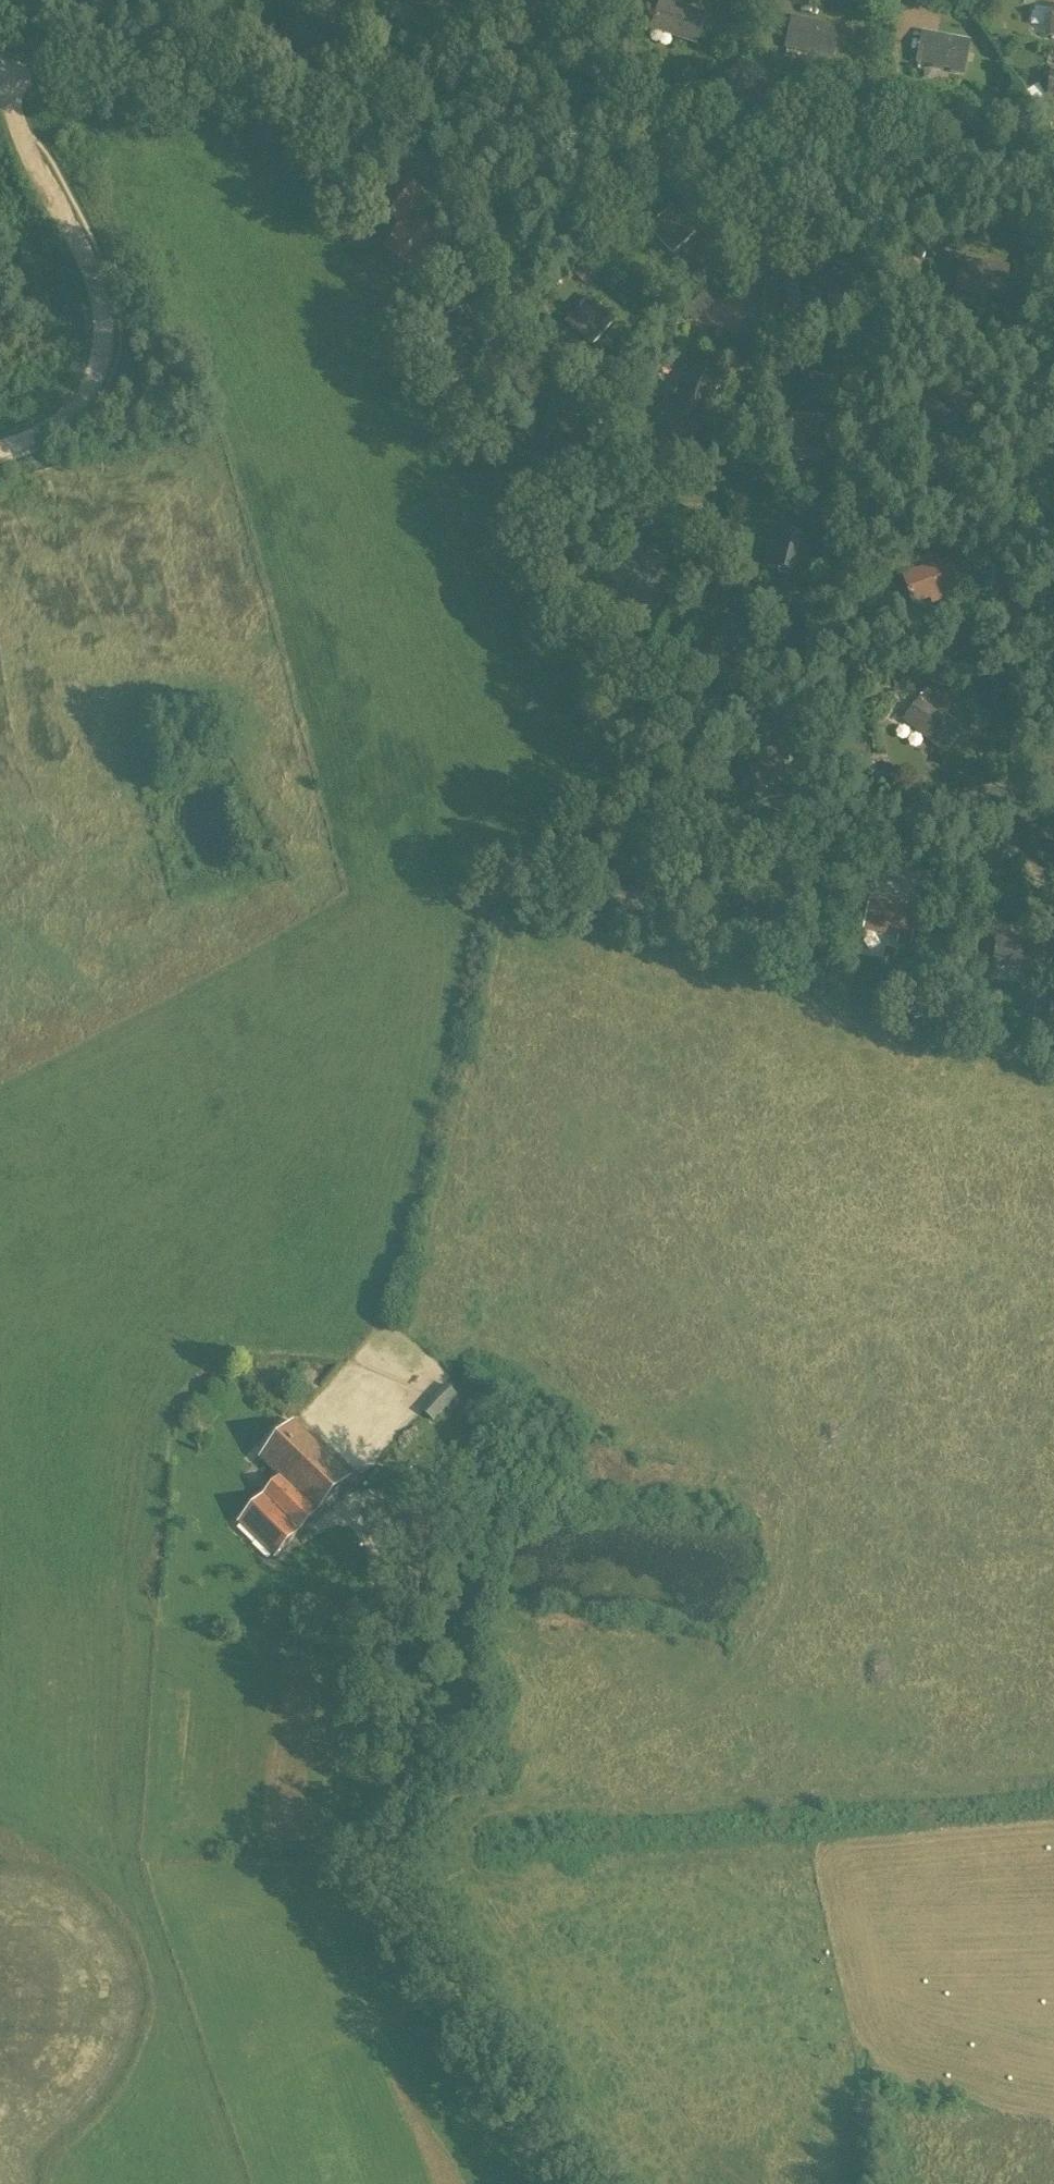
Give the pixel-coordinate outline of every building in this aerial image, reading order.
[(123,0),(112,0),(117,19),(127,16),(123,0)] [(145,3),(149,2),(150,2),(150,8),(154,11),(173,9),(176,5),(176,0),(145,0),(145,3)] [(436,11),(439,0),(390,0),(436,11)] [(617,18),(630,21),(634,4),(642,7),(643,0),(622,0),(617,18)] [(698,47),(709,11),(676,0),(660,0),(651,30),(698,47)] [(840,26),(792,15),(785,48),(834,60),(840,26)] [(916,63),(965,73),(972,41),(922,31),(916,63)] [(378,206),(402,226),(381,251),(414,278),(434,253),(444,260),(451,250),(409,217),(407,219),(404,216),(419,198),(398,181),(378,206)] [(698,231),(673,205),(647,230),(672,256),(698,231)] [(955,293),(1005,301),(1010,267),(960,260),(955,293)] [(587,297),(565,323),(592,347),(614,320),(587,297)] [(673,410),(699,422),(717,383),(691,371),(673,410)] [(917,432),(969,436),(970,406),(920,401),(917,432)] [(549,413),(542,429),(550,433),(542,451),(563,459),(562,461),(574,466),(578,457),(583,459),(587,449),(582,447),(585,439),(568,431),(570,425),(566,423),(567,420),(549,413)] [(774,531),(764,569),(803,579),(813,540),(774,531)] [(902,575),(913,606),(960,591),(949,558),(902,575)] [(903,720),(942,753),(961,727),(946,715),(958,701),(934,682),(922,696),(903,720)] [(865,931),(913,941),(919,910),(868,900),(865,931)] [(1029,971),(1028,986),(1042,987),(1043,973),(1048,941),(997,935),(994,967),(1029,971)] [(422,1408),(434,1418),(455,1395),(443,1385),(422,1408)] [(315,1514),(350,1477),(294,1423),(259,1459),(278,1477),(236,1522),(273,1558),(315,1514)]
